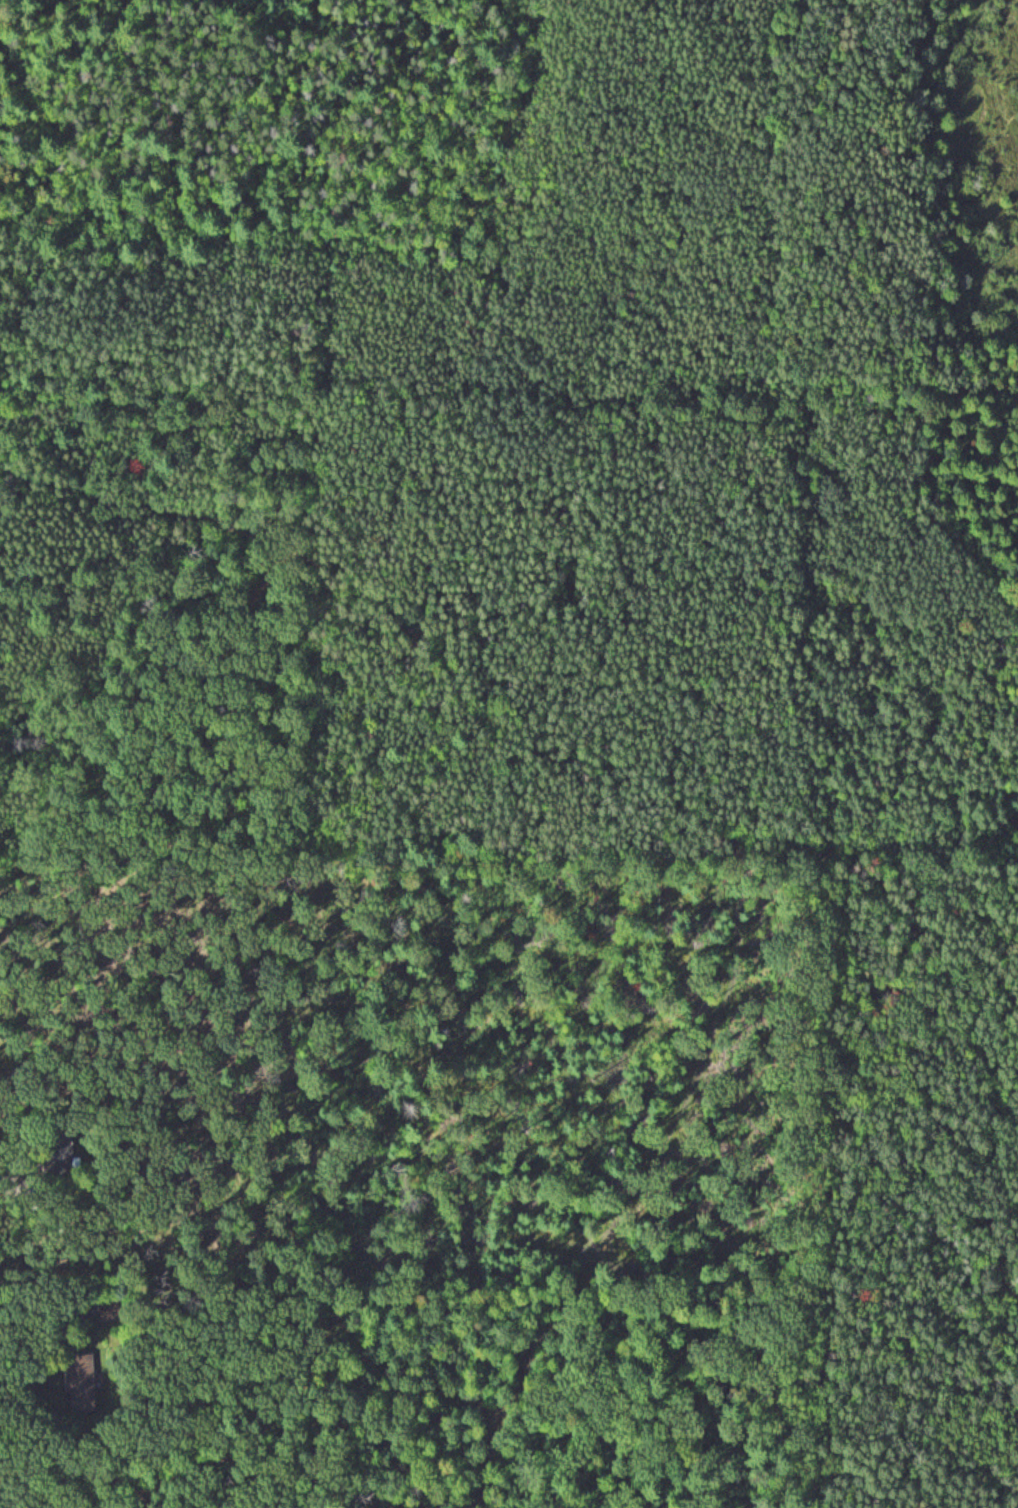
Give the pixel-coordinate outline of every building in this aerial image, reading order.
[(70,1353),(71,1411),(99,1410),(98,1353),(70,1353)]
